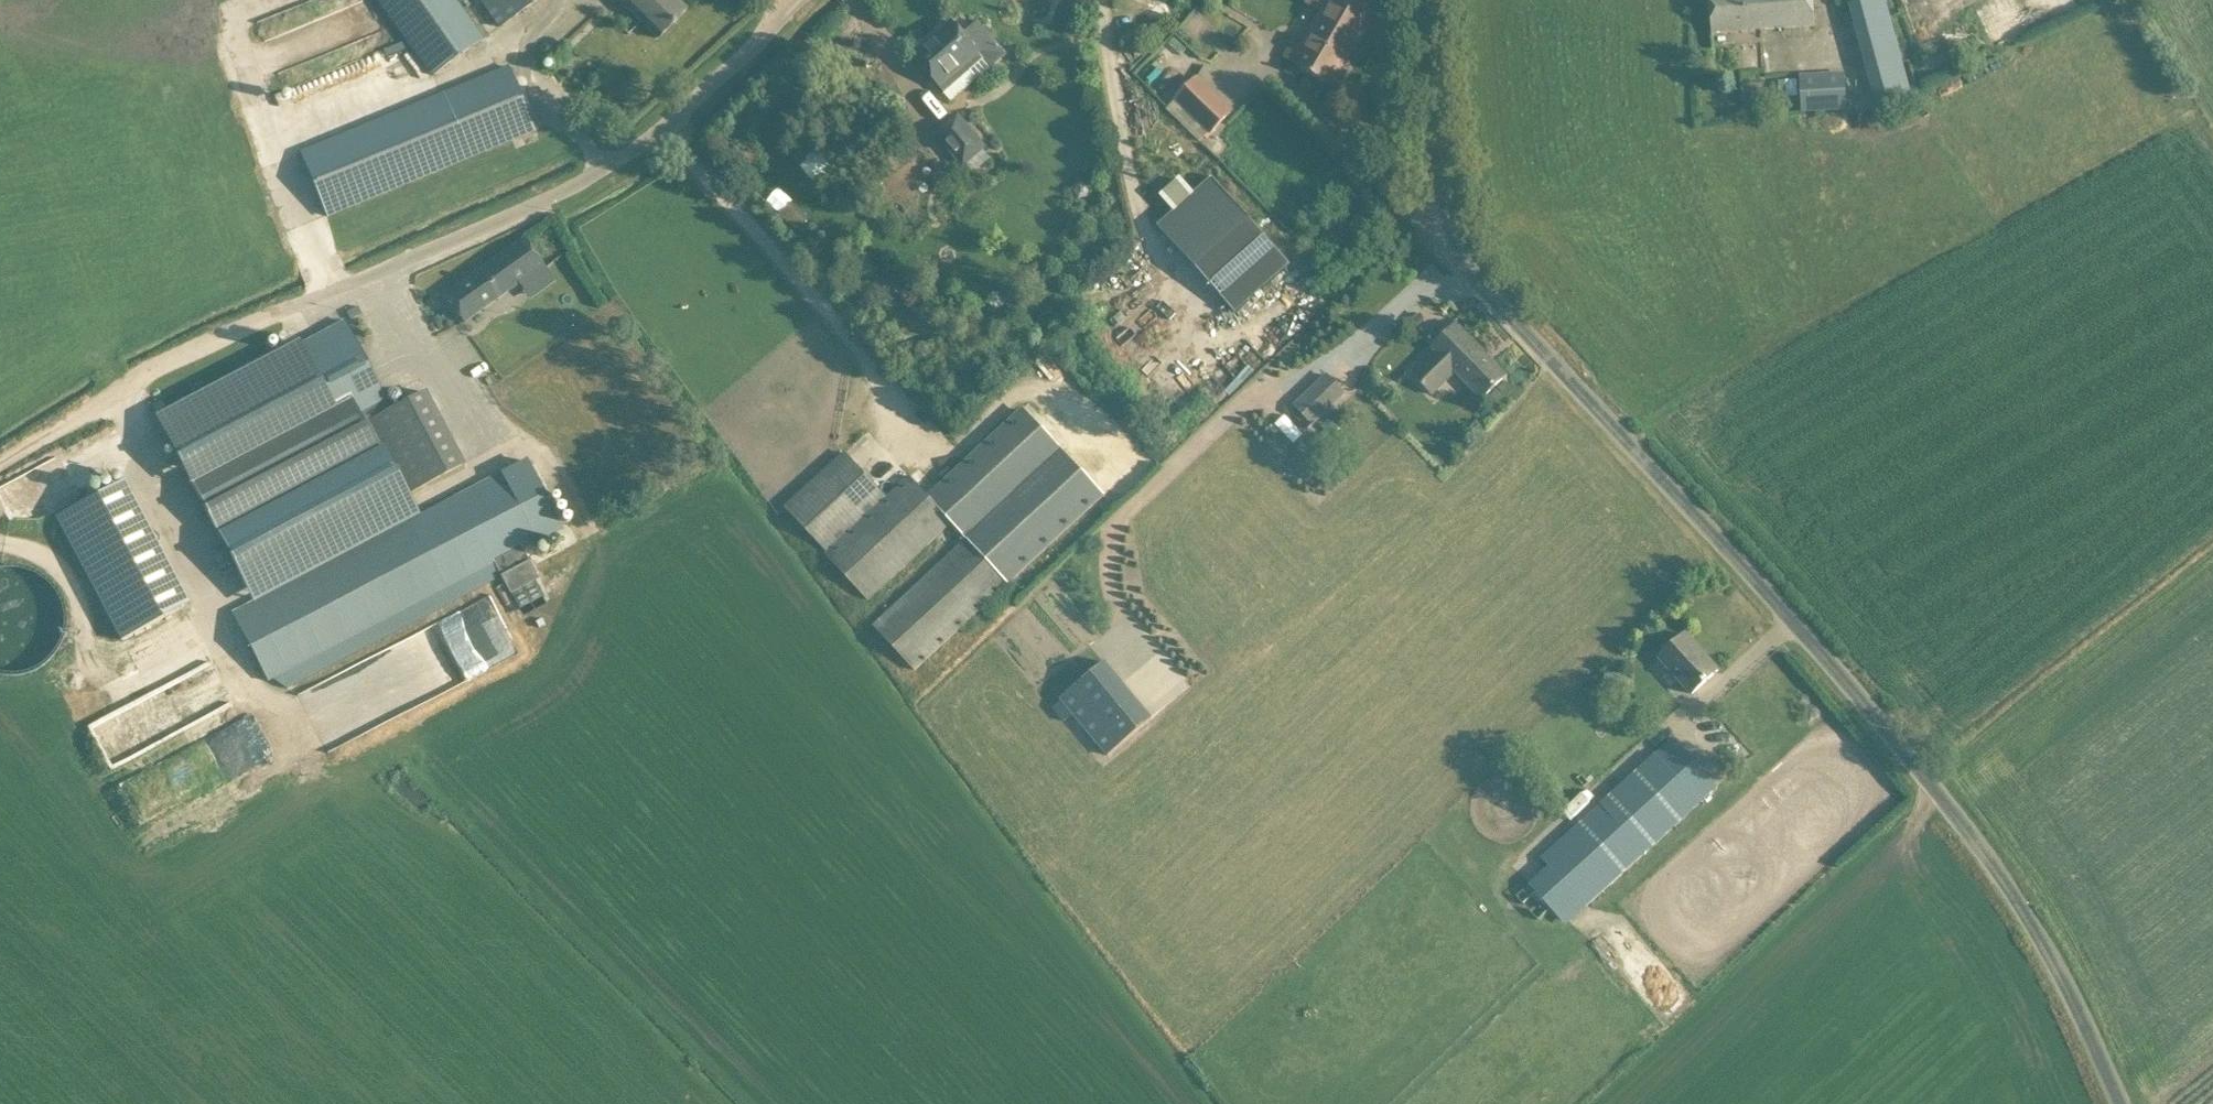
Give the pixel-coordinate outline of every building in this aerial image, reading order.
[(419,57),(432,74),(482,39),(454,0),(379,0),(419,57)] [(536,0),(479,0),(497,27),(536,0)] [(678,0),(618,0),(627,10),(628,9),(658,38),(687,9),(678,0)] [(1334,84),(1379,8),(1365,0),(1330,0),(1320,17),(1303,44),(1294,39),(1284,56),(1334,84)] [(1815,25),(1813,0),(1710,0),(1712,31),(1815,25)] [(1850,4),(1853,17),(1876,105),(1877,105),(1912,95),(1885,0),(1865,0),(1850,4)] [(953,21),(913,56),(928,72),(940,88),(966,66),(976,79),(1005,54),(976,21),(963,32),(953,21)] [(394,89),(418,78),(401,40),(377,51),(394,89)] [(327,215),(534,129),(508,66),(301,152),(327,215)] [(1802,112),(1847,109),(1844,71),(1800,73),(1802,112)] [(1203,143),(1233,111),(1197,76),(1167,108),(1203,143)] [(1797,80),(1784,80),(1785,96),(1798,96),(1797,80)] [(613,108),(611,123),(625,125),(627,110),(613,108)] [(964,166),(985,147),(958,115),(937,134),(964,166)] [(1236,307),(1288,260),(1214,177),(1161,225),(1236,307)] [(801,226),(807,216),(787,204),(781,214),(801,226)] [(464,322),(544,266),(524,238),(445,295),(464,322)] [(419,510),(409,491),(409,492),(371,420),(369,416),(390,405),(345,320),(157,420),(220,536),(251,594),(419,510)] [(1507,375),(1457,324),(1442,340),(1432,348),(1433,350),(1411,371),(1433,393),(1455,372),(1482,400),(1507,375)] [(1295,405),(1289,411),(1308,429),(1313,424),(1346,393),(1327,372),(1293,404),(1295,405)] [(390,405),(369,416),(371,420),(409,492),(409,491),(464,462),(426,390),(392,408),(390,405)] [(952,522),(967,538),(874,625),(915,670),(1009,583),(1102,497),(1102,496),(1022,410),(1019,413),(929,496),(910,476),(894,491),(826,554),(869,600),(936,537),(952,522)] [(1299,445),(1292,451),(1300,460),(1307,454),(1299,445)] [(845,451),(787,505),(827,548),(885,494),(845,451)] [(253,599),(232,610),(269,681),(273,679),(287,689),(501,577),(510,594),(538,579),(522,549),(563,528),(526,457),(501,470),(414,515),(253,599)] [(119,640),(190,603),(124,479),(55,515),(119,640)] [(344,737),(519,657),(495,606),(394,653),(392,650),(305,689),(314,709),(331,701),(335,710),(332,711),(344,737)] [(1691,695),(1702,685),(1718,670),(1686,634),(1670,649),(1658,658),(1691,695)] [(1053,707),(1052,708),(1064,722),(1065,721),(1074,714),(1108,755),(1153,717),(1106,660),(1060,697),(1062,700),(1053,707)] [(1530,882),(1529,883),(1551,907),(1563,921),(1701,802),(1717,787),(1673,738),(1656,753),(1540,858),(1547,866),(1530,882)]
